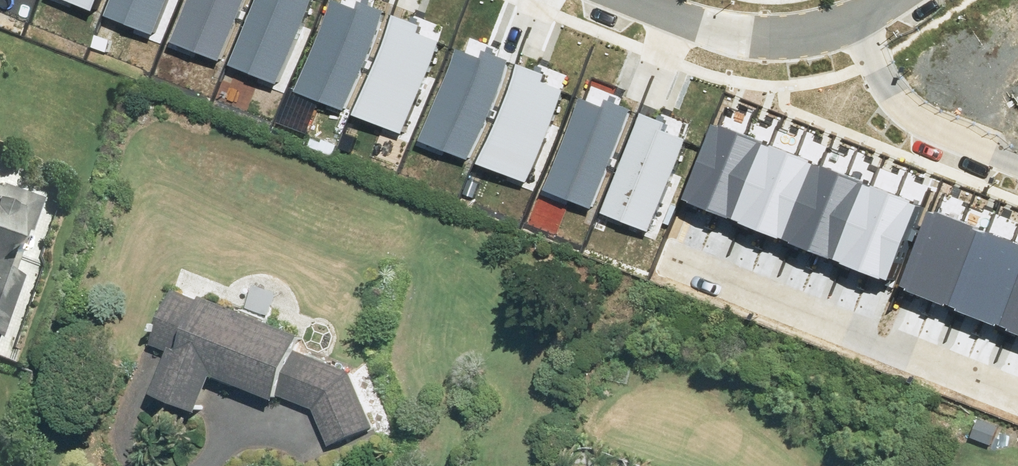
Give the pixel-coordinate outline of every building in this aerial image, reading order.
[(93,12),(97,0),(62,0),(93,12)] [(105,10),(157,29),(168,0),(109,0),(105,10)] [(227,56),(249,0),(189,0),(175,36),(227,56)] [(232,61),(284,81),(315,0),(255,0),(232,61)] [(348,106),(386,6),(370,0),(357,0),(355,5),(342,0),(329,0),(296,86),(348,106)] [(397,13),(359,113),(411,132),(445,42),(421,33),(425,24),(397,13)] [(424,137),(476,156),(514,57),(486,46),(483,56),(459,47),(424,137)] [(519,58),(481,158),(533,178),(568,87),(544,78),(547,69),(519,58)] [(544,187),(596,207),(634,108),(606,97),(603,106),(579,97),(544,187)] [(645,109),(607,209),(659,229),(693,139),(669,130),(673,120),(645,109)] [(712,125),(683,200),(891,280),(920,205),(712,125)] [(0,188),(0,320),(16,276),(43,203),(0,188)] [(899,286),(1017,332),(1017,247),(928,212),(899,286)] [(304,336),(181,290),(158,344),(178,353),(158,398),(204,418),(221,379),(279,404),(283,395),(314,409),(330,448),(378,429),(354,369),(300,349),(304,336)]
